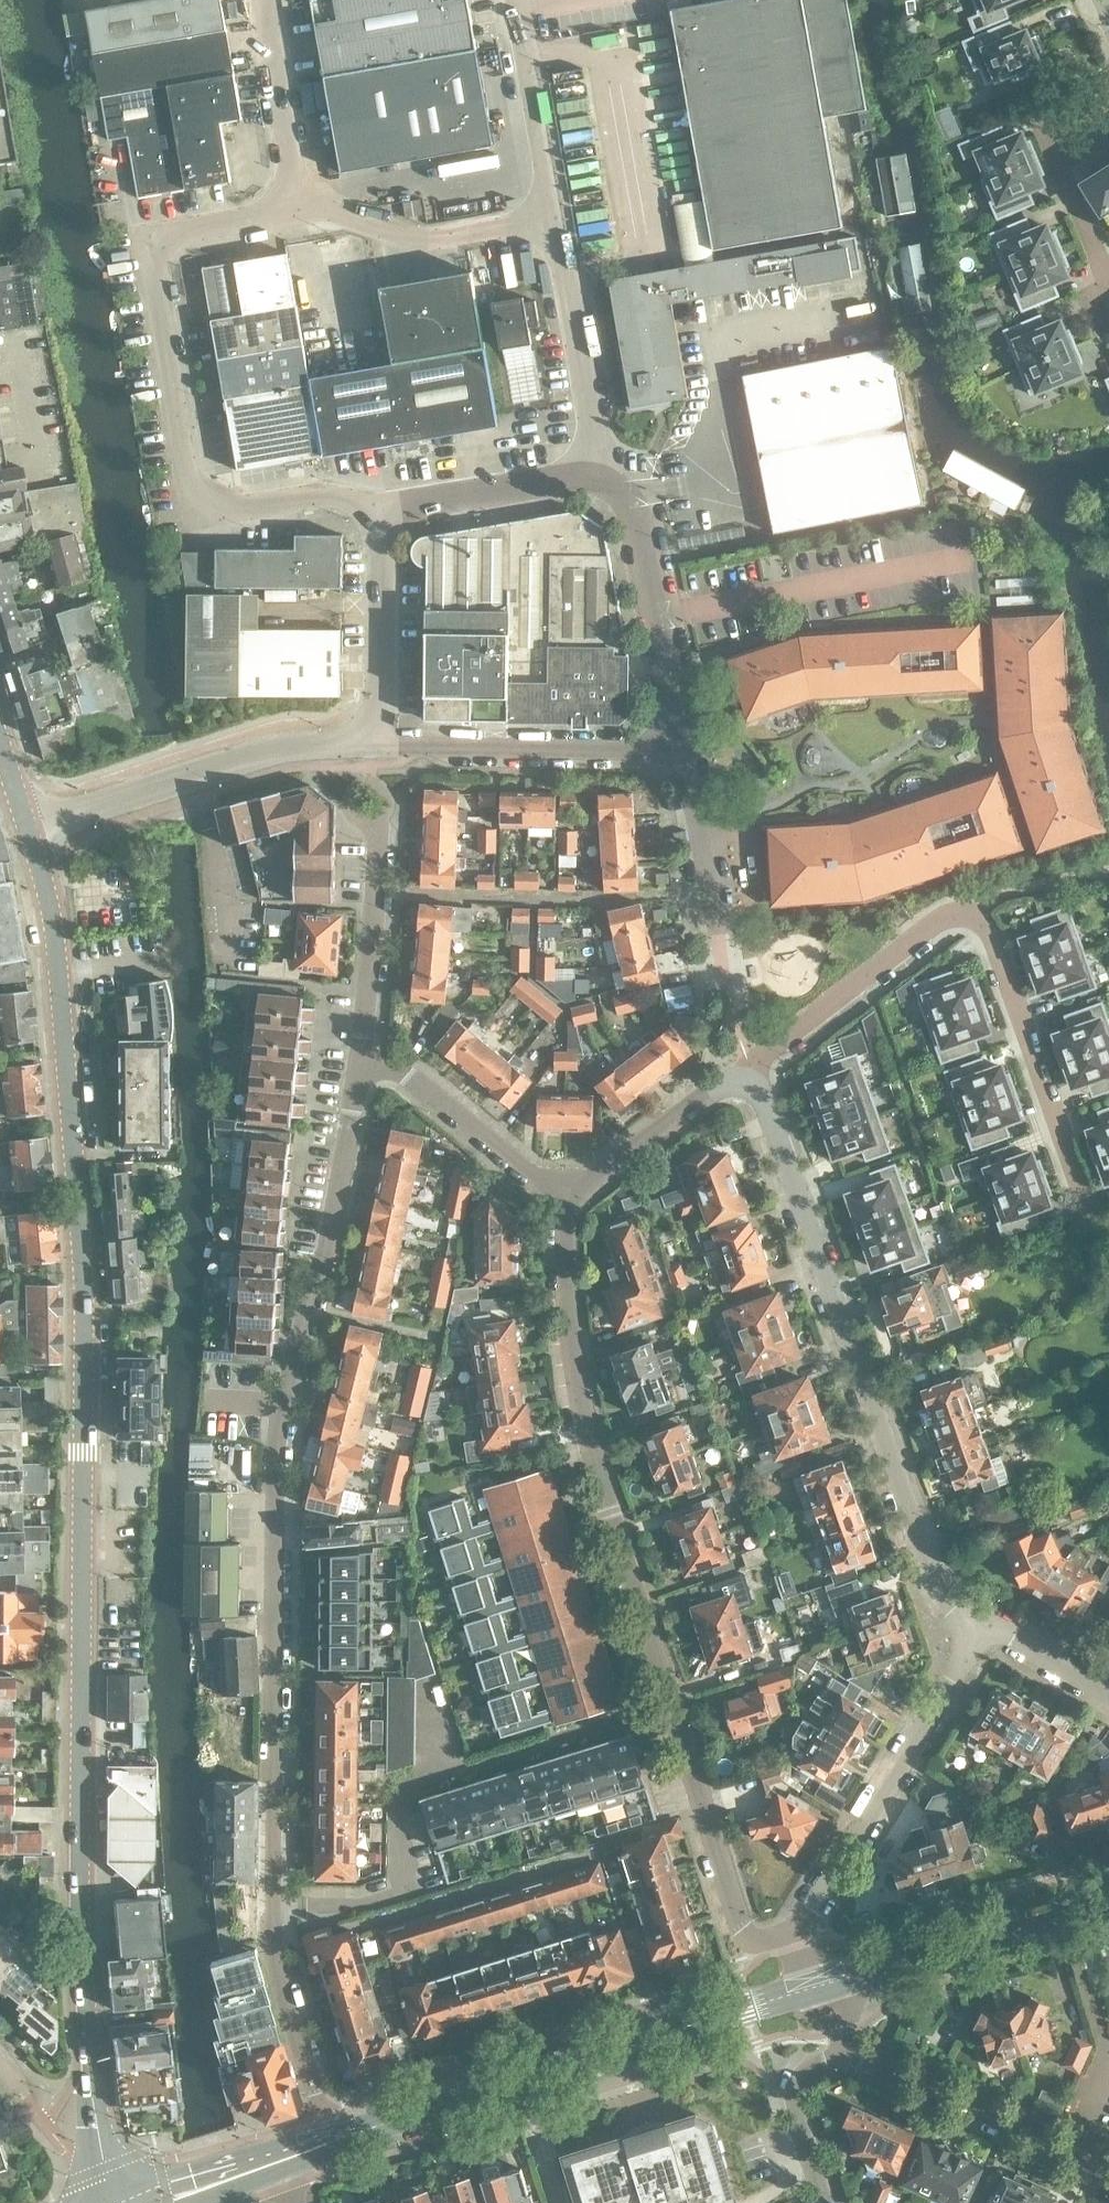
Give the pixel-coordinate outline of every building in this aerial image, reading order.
[(227,30),(222,0),(145,0),(87,10),(94,53),(227,30)] [(390,0),(311,0),(325,77),(401,63),(390,0)] [(401,63),(477,50),(468,0),(390,0),(401,63)] [(867,110),(848,0),(724,0),(671,9),(714,250),(843,227),(825,118),(825,116),(867,110)] [(906,0),(907,14),(917,13),(915,0),(906,0)] [(984,27),(1009,17),(1004,5),(1016,0),(973,0),(984,27)] [(992,29),(963,41),(975,70),(980,68),(987,83),(1009,74),(1012,80),(1029,73),(1026,67),(1039,62),(1036,55),(1042,53),(1035,36),(1029,38),(1026,31),(998,43),(992,29)] [(235,73),(227,30),(94,53),(102,96),(168,85),(235,73)] [(477,50),(401,63),(418,159),(494,145),(477,50)] [(17,162),(0,54),(0,165),(17,162)] [(418,159),(401,63),(325,77),(343,173),(418,159)] [(235,73),(168,85),(186,189),(232,181),(222,122),(243,118),(235,73)] [(168,85),(102,96),(110,140),(129,137),(139,197),(186,189),(168,85)] [(992,130),(965,141),(981,180),(1037,157),(1030,140),(1025,142),(1022,133),(997,143),(992,130)] [(889,224),(904,221),(892,150),(876,153),(889,224)] [(1037,157),(981,180),(997,219),(1024,208),(1018,195),(1043,184),(1039,176),(1044,174),(1037,157)] [(1084,184),(1108,224),(1108,168),(1084,184)] [(24,203),(22,187),(14,189),(13,178),(0,180),(0,206),(24,203)] [(407,217),(423,214),(420,200),(404,203),(407,217)] [(1016,222),(990,233),(1006,272),(1062,249),(1055,232),(1050,234),(1046,225),(1022,235),(1016,222)] [(628,412),(672,404),(671,400),(689,397),(673,303),(847,271),(840,237),(610,279),(621,343),(616,343),(628,412)] [(42,244),(32,245),(35,267),(45,266),(42,244)] [(910,339),(922,336),(905,245),(892,248),(910,339)] [(1062,249),(1006,272),(1022,311),(1049,300),(1043,287),(1068,276),(1064,268),(1069,266),(1062,249)] [(287,253),(236,262),(203,268),(212,320),(297,305),(287,253)] [(30,275),(28,262),(0,266),(0,279),(30,275)] [(472,272),(381,288),(394,364),(399,363),(485,348),(472,272)] [(38,324),(30,275),(0,280),(0,331),(38,324)] [(524,297),(494,302),(511,403),(523,401),(524,406),(529,405),(529,401),(544,398),(543,390),(539,391),(537,377),(541,376),(541,371),(536,372),(529,327),(540,325),(536,300),(525,302),(524,297)] [(297,305),(212,320),(220,360),(304,345),(297,305)] [(1030,319),(1004,330),(1020,369),(1076,345),(1069,328),(1064,331),(1060,322),(1036,332),(1030,319)] [(304,345),(220,360),(227,400),(311,384),(310,379),(304,345)] [(1083,362),(1076,345),(1020,369),(1031,394),(1082,373),(1078,364),(1083,362)] [(893,346),(744,375),(775,533),(924,504),(893,346)] [(498,422),(485,348),(399,363),(412,441),(434,438),(433,433),(498,422)] [(399,363),(394,364),(310,379),(311,384),(323,452),(390,441),(391,445),(412,441),(399,363)] [(323,452),(311,384),(227,400),(239,471),(323,456),(323,452)] [(1026,515),(1031,505),(941,460),(936,470),(1026,515)] [(42,539),(76,532),(85,530),(77,483),(23,492),(22,487),(23,487),(19,467),(0,470),(0,549),(42,539)] [(480,645),(530,646),(616,647),(610,555),(605,528),(579,510),(512,522),(424,536),(419,539),(417,540),(416,541),(415,543),(414,545),(413,548),(413,550),(412,552),(413,555),(415,559),(418,563),(422,566),(424,566),(428,567),(428,609),(426,609),(426,632),(427,632),(427,644),(480,645)] [(76,532),(42,539),(56,590),(89,581),(76,532)] [(217,548),(217,558),(182,558),(187,587),(343,587),(343,534),(296,534),(296,548),(217,548)] [(19,578),(14,559),(1,563),(0,560),(0,584),(19,578)] [(13,604),(10,594),(23,590),(19,578),(0,584),(0,608),(13,604)] [(60,611),(80,605),(77,593),(56,600),(60,611)] [(261,629),(261,593),(245,593),(245,594),(189,593),(188,696),(341,696),(341,629),(261,629)] [(64,643),(89,634),(95,632),(86,603),(80,605),(60,611),(55,613),(64,643)] [(13,604),(0,608),(0,632),(33,621),(36,620),(32,609),(28,610),(28,609),(16,612),(13,604)] [(1057,613),(1000,616),(1004,709),(1062,707),(1057,613)] [(50,616),(39,620),(42,629),(53,626),(50,616)] [(27,647),(24,637),(37,633),(33,621),(0,632),(0,656),(27,647)] [(752,653),(730,660),(749,717),(771,710),(772,713),(795,705),(794,702),(813,696),(925,690),(925,693),(950,691),(950,688),(953,688),(953,691),(978,690),(978,687),(981,687),(977,626),(919,630),(919,627),(894,628),(894,631),(891,631),(891,628),(866,630),(866,633),(863,633),(863,630),(838,631),(838,634),(801,636),(776,645),(775,642),(751,650),(752,653)] [(89,634),(64,643),(71,665),(102,655),(95,632),(89,634)] [(480,645),(427,644),(426,719),(478,720),(480,645)] [(480,645),(478,720),(507,720),(507,722),(528,722),(530,646),(480,645)] [(622,723),(630,716),(630,655),(616,654),(616,647),(530,646),(528,722),(574,722),(574,727),(589,727),(589,723),(622,723)] [(23,658),(13,662),(14,666),(0,671),(0,672),(7,694),(68,675),(68,674),(65,663),(35,673),(31,661),(25,663),(23,658)] [(68,675),(7,694),(19,731),(32,727),(35,737),(36,737),(40,749),(67,740),(68,742),(122,725),(123,729),(133,725),(113,660),(68,674),(68,675)] [(1063,726),(1009,744),(1042,843),(1096,825),(1063,726)] [(828,825),(770,828),(774,903),(865,898),(1019,846),(996,775),(940,794),(939,791),(916,798),(917,801),(850,823),(849,824),(848,821),(828,822),(828,825)] [(262,899),(335,901),(337,804),(312,784),(217,807),(227,845),(247,840),(262,899)] [(468,816),(468,810),(459,809),(460,791),(426,789),(425,814),(459,816),(468,816)] [(529,826),(529,792),(502,792),(501,826),(529,826)] [(529,792),(529,826),(557,826),(557,793),(529,792)] [(497,806),(497,793),(480,793),(480,806),(497,806)] [(592,820),(600,819),(634,817),(633,793),(598,795),(599,814),(591,814),(592,820)] [(579,795),(561,794),(561,808),(578,808),(579,795)] [(459,816),(425,814),(424,837),(457,839),(458,821),(468,821),(468,816),(459,816)] [(636,841),(634,817),(600,819),(592,820),(592,825),(600,825),(601,843),(636,841)] [(478,840),(497,841),(497,828),(479,828),(478,840)] [(24,977),(21,958),(25,957),(11,881),(6,881),(3,861),(8,860),(1,830),(0,831),(0,981),(24,977)] [(559,842),(578,842),(578,830),(560,830),(559,842)] [(466,863),(466,857),(457,857),(457,839),(424,837),(423,861),(456,862),(466,863)] [(497,853),(497,841),(478,840),(478,852),(497,853)] [(602,866),(637,864),(636,841),(601,843),(602,861),(595,861),(595,867),(602,866)] [(578,854),(578,842),(559,842),(559,854),(578,854)] [(466,869),(466,863),(456,862),(423,861),(422,884),(455,886),(456,868),(466,869)] [(495,874),(496,864),(487,863),(487,874),(479,874),(478,887),(495,887),(496,874),(495,874)] [(638,889),(637,864),(602,866),(595,867),(595,872),(603,872),(604,891),(638,889)] [(527,888),(528,871),(516,871),(515,888),(527,888)] [(528,871),(527,888),(539,889),(540,871),(528,871)] [(559,889),(576,889),(576,877),(560,876),(559,889)] [(462,932),(462,931),(462,925),(453,925),(455,906),(421,903),(418,927),(452,931),(462,932)] [(614,935),(615,938),(647,929),(641,903),(608,911),(613,929),(604,932),(605,937),(614,935)] [(898,927),(911,917),(903,905),(889,916),(898,927)] [(1026,966),(1083,946),(1069,906),(1042,916),(1047,930),(1022,939),(1025,948),(1020,949),(1026,966)] [(290,910),(265,908),(264,923),(289,925),(290,910)] [(516,922),(530,922),(531,909),(514,908),(513,922),(516,922)] [(542,922),(550,922),(556,922),(556,909),(540,909),(539,922),(542,922)] [(302,914),(299,941),(337,944),(340,918),(302,914)] [(530,934),(530,922),(516,922),(516,934),(530,934)] [(550,935),(550,922),(542,922),(541,935),(550,935)] [(461,937),(462,932),(452,931),(418,927),(416,951),(450,954),(452,936),(461,937)] [(654,954),(647,929),(615,938),(621,963),(654,954)] [(261,960),(259,975),(299,978),(300,967),(334,971),(337,944),(299,941),(297,959),(284,958),(284,962),(261,960)] [(1083,946),(1026,966),(1032,984),(1037,982),(1040,991),(1065,982),(1070,996),(1097,987),(1083,946)] [(512,959),(530,959),(530,947),(512,947),(512,959)] [(458,978),(458,973),(448,972),(450,954),(416,951),(413,974),(458,978)] [(631,987),(660,980),(654,954),(621,963),(621,964),(613,966),(614,971),(623,969),(627,986),(631,987)] [(556,968),(556,966),(556,956),(537,956),(537,967),(556,968)] [(530,971),(530,959),(512,959),(512,970),(530,971)] [(556,968),(537,967),(537,979),(539,979),(566,1001),(577,999),(576,977),(566,978),(566,966),(556,966),(556,968)] [(458,978),(413,974),(411,998),(445,1002),(447,983),(457,984),(458,978)] [(520,997),(531,983),(522,975),(510,990),(520,997)] [(929,1024),(986,1004),(980,987),(975,989),(971,980),(946,989),(941,975),(914,984),(929,1024)] [(227,990),(228,978),(217,977),(216,988),(227,990)] [(174,1033),(175,1026),(175,1018),(175,1011),(174,1005),(173,998),(171,991),(168,978),(129,986),(129,995),(118,997),(121,1031),(133,1030),(133,1040),(169,1040),(173,1040),(174,1033)] [(228,978),(227,990),(238,991),(239,980),(228,978)] [(249,992),(250,981),(239,980),(238,991),(249,992)] [(250,981),(249,992),(260,993),(261,982),(250,981)] [(271,994),(272,983),(261,982),(260,993),(271,994)] [(272,983),(271,994),(282,995),(283,984),(272,983)] [(490,994),(491,984),(474,983),(472,993),(490,994)] [(531,1007),(543,993),(531,983),(520,997),(531,1007)] [(293,996),(294,985),(283,984),(282,995),(293,996)] [(294,985),(293,996),(303,997),(305,986),(294,985)] [(625,993),(632,992),(631,987),(627,986),(613,990),(614,996),(625,993)] [(34,1015),(33,1007),(30,991),(0,994),(0,1019),(34,1015)] [(625,993),(630,1011),(641,1008),(636,991),(632,992),(625,993)] [(260,993),(249,992),(236,1119),(291,1125),(292,1115),(304,1117),(306,1103),(293,1102),(295,1084),(307,1085),(308,1071),(296,1070),(298,1052),(310,1053),(311,1039),(299,1038),(301,1021),(313,1022),(314,1008),(302,1007),(303,997),(293,996),(282,995),(271,994),(260,993)] [(542,1016),(554,1002),(543,993),(531,1007),(542,1016)] [(618,1014),(630,1011),(625,993),(614,996),(618,1014)] [(583,1004),(587,1022),(598,1019),(594,1001),(583,1004)] [(554,1002),(542,1016),(552,1024),(563,1009),(554,1002)] [(1108,1045),(1108,1021),(1102,1002),(1075,1011),(1080,1025),(1055,1034),(1058,1043),(1053,1045),(1059,1062),(1108,1045)] [(575,1025),(577,1024),(587,1022),(583,1004),(572,1007),(575,1025)] [(986,1004),(929,1024),(943,1065),(970,1055),(965,1041),(990,1032),(987,1023),(992,1021),(986,1004)] [(873,1006),(862,1014),(868,1034),(881,1030),(873,1006)] [(473,1031),(465,1025),(470,1018),(464,1013),(437,1045),(456,1061),(477,1035),(483,1028),(479,1024),(473,1031)] [(0,1019),(0,1044),(35,1040),(33,1023),(35,1023),(34,1015),(0,1019)] [(692,1053),(672,1027),(658,1037),(652,1030),(647,1033),(653,1041),(673,1068),(692,1053)] [(474,1076),(495,1050),(481,1038),(488,1031),(483,1028),(477,1035),(456,1061),(474,1076)] [(815,1103),(817,1109),(870,1090),(857,1053),(865,1051),(858,1032),(840,1038),(847,1057),(832,1062),(837,1074),(809,1084),(816,1102),(815,1103)] [(654,1082),(673,1068),(653,1041),(647,1033),(643,1037),(649,1044),(634,1055),(654,1082)] [(169,1040),(133,1040),(121,1040),(122,1148),(170,1147),(169,1040)] [(502,1042),(495,1050),(474,1076),(492,1090),(513,1065),(519,1057),(516,1055),(517,1054),(502,1042)] [(1059,1062),(1065,1079),(1070,1078),(1074,1087),(1099,1078),(1104,1092),(1108,1090),(1108,1045),(1059,1062)] [(566,1069),(567,1051),(555,1050),(555,1069),(566,1069)] [(566,1069),(579,1069),(579,1051),(567,1051),(566,1069)] [(654,1082),(634,1055),(620,1066),(614,1059),(610,1062),(615,1070),(636,1096),(654,1082)] [(510,1106),(532,1080),(518,1069),(524,1061),(519,1057),(513,1065),(492,1090),(510,1106)] [(608,1064),(606,1061),(589,1074),(597,1084),(596,1084),(616,1111),(636,1096),(615,1070),(610,1062),(608,1064)] [(959,1111),(1016,1091),(1010,1074),(1005,1075),(1002,1066),(977,1075),(972,1061),(945,1071),(959,1111)] [(0,1069),(0,1093),(40,1089),(39,1081),(41,1081),(39,1065),(0,1069)] [(899,1080),(890,1083),(894,1096),(903,1093),(899,1080)] [(0,1093),(0,1117),(43,1112),(42,1097),(41,1097),(40,1089),(0,1093)] [(826,1133),(878,1114),(870,1090),(817,1109),(819,1115),(820,1114),(826,1131),(825,1132),(826,1133)] [(1016,1091),(959,1111),(973,1151),(1000,1142),(995,1128),(1020,1119),(1017,1110),(1022,1108),(1016,1091)] [(565,1130),(566,1097),(538,1097),(538,1130),(565,1130)] [(566,1097),(565,1130),(593,1131),(593,1097),(566,1097)] [(878,1114),(826,1133),(828,1138),(829,1138),(835,1157),(862,1147),(866,1160),(891,1151),(878,1114)] [(218,1136),(235,1138),(237,1127),(237,1120),(220,1118),(218,1136)] [(1108,1152),(1108,1123),(1089,1130),(1092,1139),(1087,1141),(1093,1158),(1108,1152)] [(248,1138),(249,1128),(237,1127),(235,1138),(245,1139),(245,1138),(248,1138)] [(262,1140),(263,1129),(249,1128),(248,1138),(262,1140)] [(275,1141),(276,1131),(263,1129),(262,1140),(275,1141)] [(393,1130),(388,1153),(420,1160),(423,1146),(428,1147),(429,1143),(430,1138),(393,1130)] [(276,1131),(275,1141),(289,1142),(290,1132),(276,1131)] [(50,1161),(49,1153),(47,1153),(46,1138),(0,1143),(0,1167),(50,1161)] [(243,1165),(287,1169),(291,1169),(292,1161),(288,1161),(289,1142),(275,1141),(262,1140),(248,1138),(245,1138),(245,1139),(243,1165)] [(1002,1148),(959,1163),(965,1179),(987,1171),(996,1195),(1047,1177),(1040,1160),(1035,1162),(1032,1153),(1007,1162),(1002,1148)] [(420,1160),(388,1153),(387,1152),(382,1176),(418,1184),(427,1186),(429,1175),(426,1174),(429,1162),(420,1160)] [(1093,1158),(1099,1175),(1104,1173),(1107,1182),(1108,1182),(1108,1152),(1093,1158)] [(685,1187),(662,1195),(666,1207),(679,1203),(679,1202),(693,1197),(701,1194),(737,1181),(733,1169),(735,1165),(732,1157),(729,1156),(728,1154),(710,1160),(708,1155),(677,1166),(685,1187)] [(0,1167),(0,1190),(51,1185),(49,1172),(51,1172),(50,1161),(0,1167)] [(856,1219),(909,1200),(896,1163),(871,1172),(875,1185),(848,1194),(855,1213),(854,1213),(856,1219)] [(951,1164),(941,1167),(946,1181),(956,1178),(951,1164)] [(240,1190),(284,1194),(289,1194),(290,1186),(285,1186),(287,1169),(243,1165),(240,1190)] [(453,1176),(472,1181),(474,1170),(455,1166),(453,1176)] [(128,1199),(127,1195),(125,1172),(98,1174),(103,1235),(104,1235),(103,1233),(106,1233),(106,1234),(117,1233),(116,1225),(128,1224),(128,1229),(130,1228),(143,1227),(141,1208),(139,1208),(131,1198),(128,1199)] [(409,1205),(411,1197),(412,1192),(416,1193),(418,1184),(382,1176),(377,1198),(409,1205)] [(469,1194),(472,1181),(453,1176),(450,1190),(469,1194)] [(1047,1177),(996,1195),(1004,1219),(998,1222),(1004,1238),(1031,1228),(1026,1214),(1051,1205),(1048,1196),(1053,1195),(1047,1177)] [(737,1181),(701,1194),(711,1221),(747,1208),(746,1206),(748,1202),(745,1194),(742,1193),(737,1181)] [(482,1188),(475,1186),(473,1195),(480,1196),(482,1188)] [(286,1220),(287,1211),(283,1211),(284,1194),(240,1190),(238,1215),(282,1219),(286,1220)] [(447,1204),(466,1208),(469,1194),(450,1190),(447,1204)] [(477,1230),(518,1230),(518,1220),(505,1207),(506,1206),(492,1194),(475,1214),(477,1215),(477,1230)] [(637,1194),(622,1199),(626,1209),(640,1204),(637,1194)] [(418,1222),(421,1211),(420,1211),(420,1207),(409,1205),(377,1198),(373,1214),(372,1214),(371,1220),(408,1228),(422,1231),(424,1223),(418,1222)] [(941,1202),(945,1215),(954,1212),(949,1199),(941,1202)] [(864,1243),(917,1224),(909,1200),(856,1219),(858,1225),(859,1225),(865,1242),(864,1242),(864,1243)] [(464,1218),(466,1208),(447,1204),(445,1215),(464,1218)] [(37,1239),(55,1237),(54,1229),(56,1229),(54,1211),(3,1217),(4,1227),(5,1239),(18,1239),(17,1236),(36,1235),(37,1239)] [(649,1256),(647,1251),(633,1212),(620,1216),(623,1222),(606,1229),(619,1266),(649,1256)] [(280,1236),(282,1219),(238,1215),(236,1240),(284,1245),(285,1236),(280,1236)] [(408,1232),(408,1228),(371,1220),(369,1226),(371,1226),(367,1243),(399,1250),(404,1231),(408,1232)] [(717,1224),(697,1232),(709,1267),(716,1265),(715,1263),(762,1247),(761,1244),(763,1240),(760,1234),(756,1232),(755,1229),(753,1229),(750,1221),(720,1231),(717,1224)] [(131,1237),(130,1228),(128,1229),(128,1224),(116,1225),(117,1233),(106,1234),(106,1233),(103,1233),(104,1235),(103,1235),(106,1271),(137,1269),(137,1264),(143,1261),(142,1251),(136,1248),(135,1237),(131,1237)] [(917,1224),(864,1243),(866,1249),(867,1248),(874,1267),(901,1258),(905,1270),(930,1261),(917,1224)] [(675,1228),(659,1234),(662,1242),(678,1237),(675,1228)] [(477,1256),(518,1254),(518,1247),(521,1247),(520,1230),(518,1230),(477,1230),(477,1232),(479,1232),(479,1246),(477,1246),(477,1256)] [(18,1239),(5,1239),(5,1242),(8,1264),(58,1259),(57,1243),(55,1243),(55,1237),(37,1239),(36,1235),(17,1236),(18,1239)] [(399,1250),(367,1243),(363,1265),(401,1274),(402,1268),(396,1267),(399,1250)] [(715,1263),(716,1265),(724,1289),(735,1286),(736,1289),(751,1284),(750,1281),(769,1274),(766,1265),(768,1264),(767,1261),(769,1257),(767,1251),(762,1248),(762,1247),(715,1263)] [(235,1249),(233,1274),(278,1276),(279,1260),(283,1260),(283,1251),(235,1249)] [(434,1265),(454,1270),(456,1258),(436,1254),(434,1265)] [(518,1254),(477,1256),(477,1282),(518,1282),(518,1254)] [(957,1262),(961,1276),(982,1269),(977,1255),(957,1262)] [(654,1272),(649,1256),(619,1266),(611,1270),(616,1286),(606,1289),(609,1300),(658,1283),(659,1284),(671,1279),(671,1278),(667,1269),(667,1267),(654,1272)] [(153,1260),(153,1268),(165,1267),(165,1259),(153,1260)] [(671,1278),(685,1274),(681,1264),(667,1269),(671,1278)] [(948,1330),(944,1316),(953,1313),(943,1283),(950,1281),(944,1264),(881,1286),(890,1313),(886,1314),(893,1333),(915,1326),(919,1340),(948,1330)] [(392,1282),(399,1284),(401,1274),(363,1265),(357,1290),(359,1290),(389,1297),(392,1282)] [(431,1280),(451,1285),(454,1270),(434,1265),(431,1280)] [(140,1300),(140,1299),(137,1269),(106,1271),(109,1302),(140,1300)] [(233,1274),(232,1299),(276,1302),(277,1285),(282,1285),(282,1277),(278,1276),(233,1274)] [(671,1278),(671,1279),(673,1286),(675,1290),(689,1284),(685,1274),(671,1278)] [(428,1293),(448,1297),(451,1285),(431,1280),(428,1293)] [(658,1283),(609,1300),(620,1329),(632,1324),(636,1333),(663,1323),(659,1313),(660,1313),(655,1298),(663,1295),(659,1284),(658,1283)] [(17,1324),(27,1324),(60,1323),(59,1285),(26,1285),(27,1299),(17,1299),(17,1312),(17,1324)] [(451,1304),(479,1299),(479,1286),(455,1288),(451,1304)] [(354,1312),(391,1320),(394,1310),(388,1308),(391,1297),(389,1297),(359,1290),(354,1312)] [(446,1307),(448,1297),(428,1293),(426,1303),(434,1305),(446,1307)] [(778,1295),(730,1312),(740,1341),(791,1324),(790,1321),(792,1318),(789,1311),(785,1309),(784,1306),(782,1307),(778,1295)] [(17,1312),(17,1299),(7,1299),(0,1304),(0,1327),(17,1325),(17,1324),(17,1312)] [(276,1302),(232,1299),(231,1324),(275,1327),(276,1310),(280,1310),(281,1302),(276,1302)] [(446,1307),(434,1305),(430,1323),(425,1326),(441,1330),(446,1307)] [(493,1325),(492,1315),(491,1310),(465,1314),(466,1319),(469,1342),(475,1341),(478,1356),(515,1351),(519,1350),(515,1322),(493,1325)] [(58,1368),(58,1361),(60,1361),(60,1323),(27,1324),(17,1324),(17,1325),(18,1340),(18,1362),(33,1362),(33,1368),(58,1368)] [(231,1324),(229,1351),(232,1351),(246,1352),(260,1352),(274,1353),(274,1335),(279,1335),(279,1327),(275,1327),(231,1324)] [(741,1387),(775,1375),(771,1363),(799,1354),(795,1342),(797,1341),(796,1338),(798,1335),(796,1328),(791,1326),(791,1324),(740,1341),(749,1368),(736,1373),(741,1387)] [(2,1344),(1,1341),(18,1340),(17,1325),(0,1327),(0,1344),(2,1344)] [(345,1348),(377,1355),(387,1358),(390,1346),(386,1345),(388,1334),(351,1325),(345,1348)] [(984,1345),(988,1356),(1011,1347),(1007,1337),(984,1345)] [(624,1384),(662,1371),(652,1342),(614,1355),(619,1370),(615,1374),(617,1380),(623,1381),(624,1384)] [(989,1359),(988,1356),(984,1345),(957,1354),(962,1368),(989,1359)] [(680,1364),(690,1361),(685,1347),(675,1351),(680,1364)] [(377,1380),(378,1376),(380,1370),(374,1369),(377,1355),(345,1348),(344,1348),(339,1371),(377,1380)] [(232,1351),(229,1351),(218,1350),(218,1362),(232,1362),(232,1351)] [(245,1363),(246,1352),(232,1351),(232,1362),(245,1363)] [(515,1351),(478,1356),(472,1357),(474,1369),(480,1368),(482,1384),(519,1379),(515,1351)] [(259,1364),(260,1352),(246,1352),(245,1363),(259,1364)] [(260,1352),(259,1364),(273,1364),(274,1353),(260,1352)] [(157,1398),(157,1373),(156,1373),(151,1373),(151,1358),(116,1358),(116,1373),(120,1373),(120,1398),(157,1398)] [(693,1360),(690,1361),(680,1364),(685,1378),(697,1374),(693,1360)] [(15,1375),(15,1363),(0,1363),(0,1376),(15,1375)] [(410,1374),(430,1378),(433,1368),(413,1363),(410,1374)] [(377,1404),(380,1391),(375,1390),(377,1380),(339,1371),(334,1393),(367,1401),(377,1404)] [(662,1371),(624,1384),(625,1387),(621,1391),(623,1399),(629,1400),(634,1413),(655,1406),(658,1414),(675,1408),(662,1371)] [(925,1426),(974,1409),(983,1405),(972,1372),(922,1390),(928,1408),(920,1411),(925,1426)] [(427,1391),(430,1378),(410,1374),(407,1387),(427,1391)] [(58,1375),(43,1375),(44,1403),(19,1403),(18,1386),(0,1387),(0,1417),(46,1416),(58,1416),(58,1375)] [(775,1375),(741,1387),(747,1402),(760,1397),(770,1425),(820,1408),(820,1405),(821,1401),(819,1395),(815,1393),(814,1390),(812,1391),(808,1379),(780,1389),(775,1375)] [(519,1379),(482,1384),(485,1401),(479,1402),(481,1414),(486,1413),(486,1412),(523,1407),(519,1379)] [(404,1401),(424,1406),(427,1391),(407,1387),(404,1401)] [(380,1405),(377,1404),(367,1401),(334,1393),(330,1410),(328,1409),(327,1415),(367,1425),(367,1424),(372,1425),(375,1426),(380,1405)] [(157,1423),(157,1398),(120,1398),(119,1422),(115,1422),(115,1437),(143,1438),(148,1438),(151,1438),(151,1423),(157,1423)] [(690,1406),(694,1416),(710,1410),(707,1400),(690,1406)] [(421,1416),(424,1406),(404,1401),(401,1411),(421,1416)] [(486,1412),(486,1413),(489,1428),(484,1429),(486,1440),(466,1443),(469,1462),(491,1458),(489,1449),(498,1448),(499,1453),(513,1451),(511,1438),(532,1434),(528,1406),(523,1407),(486,1412)] [(758,1475),(786,1466),(783,1454),(829,1438),(825,1426),(827,1425),(826,1422),(828,1419),(825,1412),(821,1410),(820,1408),(770,1425),(775,1441),(766,1444),(770,1456),(753,1461),(758,1475)] [(985,1441),(974,1409),(925,1426),(931,1443),(939,1439),(945,1455),(985,1441)] [(367,1425),(327,1415),(325,1421),(327,1422),(323,1438),(356,1446),(356,1445),(367,1448),(372,1425),(367,1424),(367,1425)] [(0,1417),(0,1449),(19,1448),(19,1431),(46,1430),(46,1416),(0,1417)] [(654,1466),(693,1453),(687,1437),(692,1432),(689,1424),(683,1424),(680,1416),(661,1422),(664,1431),(645,1438),(649,1452),(646,1456),(648,1463),(653,1464),(654,1466)] [(354,1469),(356,1463),(352,1462),(356,1446),(323,1438),(318,1460),(354,1469)] [(992,1458),(985,1441),(945,1455),(936,1458),(942,1475),(951,1472),(956,1488),(981,1479),(986,1490),(1001,1485),(1010,1482),(1001,1455),(992,1458)] [(0,1449),(0,1480),(47,1478),(47,1465),(20,1465),(19,1448),(0,1449)] [(388,1464),(408,1469),(411,1456),(391,1451),(388,1464)] [(707,1493),(703,1482),(693,1453),(654,1466),(656,1470),(652,1474),(654,1480),(660,1481),(664,1495),(687,1488),(691,1499),(707,1493)] [(352,1478),(354,1469),(318,1460),(312,1483),(314,1484),(345,1491),(349,1477),(352,1478)] [(807,1509),(856,1492),(844,1460),(804,1474),(794,1477),(800,1495),(801,1494),(807,1509)] [(783,1467),(779,1468),(783,1478),(804,1469),(801,1461),(783,1467)] [(405,1481),(408,1469),(388,1464),(385,1476),(405,1481)] [(722,1488),(737,1483),(732,1471),(717,1476),(722,1488)] [(382,1490),(402,1494),(405,1481),(385,1476),(382,1490)] [(465,1496),(430,1507),(442,1546),(493,1531),(502,1528),(536,1518),(532,1505),(551,1499),(544,1476),(496,1491),(504,1516),(498,1518),(497,1516),(479,1521),(480,1524),(474,1525),(465,1496)] [(0,1480),(0,1511),(21,1511),(20,1493),(47,1492),(47,1478),(0,1480)] [(737,1483),(722,1488),(728,1502),(749,1495),(744,1481),(737,1483)] [(347,1492),(345,1491),(314,1484),(309,1507),(345,1515),(346,1509),(343,1508),(347,1492)] [(241,1543),(227,1543),(228,1491),(187,1490),(186,1543),(185,1613),(240,1614),(241,1543)] [(400,1504),(402,1494),(382,1490),(380,1499),(400,1504)] [(818,1542),(867,1524),(856,1492),(807,1509),(818,1542)] [(1031,1497),(983,1515),(988,1528),(1035,1510),(1031,1497)] [(1074,1519),(1094,1512),(1089,1497),(1069,1504),(1074,1519)] [(677,1548),(720,1534),(715,1520),(721,1519),(717,1507),(672,1522),(674,1529),(671,1530),(677,1548)] [(0,1511),(0,1541),(48,1540),(48,1526),(21,1527),(21,1511),(0,1511)] [(359,1520),(305,1525),(305,1547),(354,1543),(419,1538),(413,1514),(359,1519),(359,1520)] [(477,1536),(442,1546),(454,1584),(507,1568),(513,1566),(548,1556),(544,1543),(563,1537),(556,1514),(537,1520),(536,1518),(502,1528),(510,1554),(485,1562),(477,1536)] [(878,1556),(867,1524),(818,1542),(824,1558),(823,1558),(829,1575),(832,1574),(834,1580),(828,1582),(830,1587),(856,1578),(860,1577),(856,1564),(878,1556)] [(1055,1539),(1052,1532),(1035,1540),(1032,1534),(1006,1545),(1022,1585),(1038,1595),(1055,1567),(1059,1569),(1066,1557),(1077,1545),(1070,1532),(1055,1539)] [(720,1534),(677,1548),(683,1567),(686,1566),(688,1573),(734,1558),(730,1546),(724,1548),(720,1534)] [(0,1541),(0,1572),(15,1572),(15,1582),(34,1581),(34,1571),(49,1571),(48,1540),(0,1541)] [(758,1563),(769,1558),(764,1544),(742,1553),(747,1567),(758,1563)] [(1101,1580),(1084,1569),(1091,1556),(1078,1548),(1067,1558),(1066,1557),(1059,1569),(1055,1567),(1038,1595),(1078,1621),(1099,1588),(1108,1594),(1108,1566),(1101,1580)] [(488,1574),(454,1584),(466,1622),(519,1606),(525,1604),(560,1594),(556,1581),(575,1575),(567,1552),(549,1558),(548,1556),(513,1566),(521,1592),(496,1600),(488,1574)] [(321,1554),(321,1667),(373,1668),(374,1554),(321,1554)] [(405,1565),(397,1564),(397,1578),(405,1578),(405,1565)] [(783,1598),(804,1591),(796,1568),(776,1575),(783,1598)] [(737,1606),(744,1604),(752,1601),(743,1574),(710,1585),(715,1602),(695,1608),(698,1620),(696,1620),(701,1637),(742,1624),(737,1606)] [(856,1578),(830,1587),(840,1614),(853,1609),(862,1634),(903,1619),(904,1619),(898,1604),(896,1604),(891,1591),(864,1601),(856,1578)] [(15,1582),(16,1591),(0,1592),(0,1660),(15,1660),(15,1658),(37,1658),(36,1641),(42,1641),(41,1611),(37,1611),(37,1594),(35,1594),(34,1581),(15,1582)] [(405,1601),(405,1587),(397,1587),(397,1600),(405,1601)] [(500,1612),(466,1622),(478,1660),(512,1649),(531,1643),(531,1644),(537,1642),(572,1632),(568,1619),(586,1613),(579,1590),(560,1596),(560,1594),(525,1604),(533,1630),(508,1638),(500,1612)] [(410,1618),(410,1609),(401,1609),(401,1623),(410,1623),(410,1618)] [(260,1692),(257,1635),(256,1614),(201,1620),(202,1636),(203,1638),(204,1638),(205,1659),(221,1658),(223,1694),(260,1692)] [(408,1660),(408,1676),(416,1676),(416,1679),(436,1673),(420,1619),(410,1618),(410,1623),(410,1636),(410,1659),(408,1660)] [(854,1676),(849,1678),(872,1692),(891,1664),(893,1663),(891,1656),(912,1648),(908,1637),(910,1636),(903,1619),(862,1634),(871,1658),(851,1666),(854,1676)] [(401,1623),(401,1636),(410,1636),(410,1623),(401,1623)] [(748,1641),(742,1624),(701,1637),(707,1653),(709,1653),(713,1664),(758,1650),(755,1638),(748,1641)] [(512,1649),(478,1660),(489,1698),(542,1681),(542,1682),(548,1680),(583,1670),(579,1657),(598,1651),(591,1628),(572,1634),(572,1632),(537,1642),(545,1669),(520,1676),(512,1649)] [(786,1665),(799,1660),(801,1656),(802,1656),(799,1643),(780,1648),(784,1661),(786,1665)] [(403,1658),(403,1645),(395,1644),(395,1658),(403,1658)] [(784,1661),(780,1648),(756,1656),(762,1673),(786,1665),(784,1661)] [(801,1656),(799,1660),(797,1665),(809,1673),(817,1659),(808,1654),(802,1656),(801,1656)] [(724,1702),(735,1735),(756,1728),(755,1723),(773,1717),(772,1715),(782,1712),(775,1691),(794,1685),(797,1665),(797,1662),(757,1675),(762,1690),(724,1702)] [(524,1688),(489,1698),(502,1736),(595,1707),(592,1697),(590,1697),(589,1695),(610,1689),(603,1666),(584,1672),(583,1670),(548,1680),(557,1707),(532,1714),(524,1688)] [(148,1719),(145,1674),(106,1674),(106,1720),(148,1719)] [(10,1705),(10,1675),(0,1675),(0,1705),(10,1705)] [(388,1676),(388,1683),(389,1683),(388,1692),(416,1692),(416,1679),(416,1676),(408,1676),(388,1676)] [(820,1694),(813,1706),(863,1736),(867,1730),(876,1734),(886,1719),(856,1700),(860,1693),(838,1679),(825,1698),(820,1694)] [(384,1681),(372,1681),(372,1694),(384,1694),(384,1681)] [(356,1707),(356,1704),(356,1693),(361,1694),(362,1683),(319,1682),(319,1707),(355,1708),(355,1707),(356,1707)] [(915,1687),(906,1682),(900,1693),(909,1698),(915,1687)] [(1008,1694),(1000,1689),(971,1737),(970,1743),(976,1746),(981,1743),(994,1750),(997,1745),(998,1745),(1023,1703),(1021,1702),(1022,1701),(1023,1697),(1014,1691),(1009,1693),(1008,1694)] [(388,1692),(388,1706),(416,1707),(416,1692),(388,1692)] [(43,1705),(56,1705),(56,1693),(43,1693),(43,1705)] [(1050,1709),(1036,1700),(1031,1708),(1023,1703),(998,1745),(1004,1749),(1000,1757),(1013,1765),(1018,1757),(1025,1762),(1051,1720),(1046,1717),(1050,1709)] [(0,1705),(0,1733),(10,1733),(10,1705),(0,1705)] [(56,1720),(56,1705),(43,1705),(43,1720),(56,1720)] [(416,1721),(416,1707),(388,1706),(388,1721),(416,1721)] [(319,1707),(318,1730),(361,1731),(361,1721),(356,1721),(356,1707),(355,1707),(355,1708),(319,1707)] [(1073,1722),(1058,1714),(1054,1721),(1051,1720),(1025,1762),(1026,1762),(1022,1770),(1035,1778),(1040,1771),(1051,1777),(1076,1736),(1068,1730),(1073,1722)] [(806,1718),(799,1728),(849,1759),(853,1751),(856,1753),(863,1752),(867,1745),(865,1737),(830,1716),(822,1728),(806,1718)] [(372,1731),(384,1731),(384,1720),(372,1719),(372,1731)] [(416,1735),(416,1721),(388,1721),(388,1735),(416,1735)] [(849,1759),(799,1728),(796,1733),(793,1757),(844,1788),(853,1772),(844,1766),(849,1759)] [(318,1730),(318,1755),(356,1755),(356,1742),(361,1742),(361,1731),(318,1730)] [(384,1744),(384,1731),(372,1731),(372,1743),(384,1744)] [(0,1733),(0,1762),(9,1762),(10,1733),(0,1733)] [(1080,1753),(1084,1757),(1103,1741),(1102,1739),(1093,1733),(1088,1741),(1087,1740),(1080,1753)] [(416,1750),(416,1735),(388,1735),(388,1749),(416,1750)] [(606,1741),(606,1743),(622,1791),(645,1784),(630,1736),(620,1739),(619,1737),(606,1741)] [(1103,1741),(1084,1757),(1093,1768),(1098,1764),(1105,1785),(1108,1799),(1108,1748),(1103,1741)] [(597,1744),(583,1748),(584,1750),(599,1798),(602,1809),(625,1802),(622,1791),(606,1743),(598,1746),(597,1744)] [(42,1762),(55,1762),(55,1749),(42,1749),(42,1762)] [(416,1763),(416,1750),(388,1749),(387,1768),(388,1768),(388,1772),(416,1763)] [(574,1751),(560,1755),(561,1757),(576,1806),(599,1798),(584,1750),(575,1753),(574,1751)] [(361,1770),(355,1770),(356,1755),(318,1755),(318,1779),(361,1780),(376,1780),(377,1780),(377,1770),(361,1770)] [(551,1758),(537,1762),(538,1764),(553,1813),(576,1806),(561,1757),(552,1760),(551,1758)] [(9,1791),(9,1762),(0,1762),(0,1791),(9,1791)] [(55,1778),(55,1762),(42,1762),(42,1763),(35,1763),(35,1770),(41,1770),(41,1778),(55,1778)] [(515,1769),(515,1771),(531,1820),(553,1813),(538,1764),(529,1767),(528,1765),(515,1769)] [(758,1772),(763,1791),(765,1798),(773,1804),(768,1814),(749,1819),(754,1838),(771,1834),(780,1840),(778,1843),(782,1847),(782,1850),(788,1854),(793,1852),(796,1854),(817,1819),(801,1808),(805,1803),(796,1797),(801,1790),(785,1780),(786,1772),(783,1764),(758,1772)] [(105,1778),(116,1788),(156,1822),(156,1767),(105,1767),(105,1778)] [(377,1780),(388,1780),(388,1772),(388,1768),(387,1768),(377,1768),(377,1770),(377,1780)] [(506,1772),(492,1776),(493,1778),(508,1827),(531,1820),(515,1771),(507,1774),(506,1772)] [(483,1779),(469,1783),(470,1785),(485,1834),(508,1827),(493,1778),(484,1781),(483,1779)] [(218,1829),(218,1877),(258,1878),(259,1779),(210,1779),(214,1829),(218,1829)] [(318,1779),(317,1803),(355,1804),(355,1790),(361,1790),(361,1780),(318,1779)] [(388,1792),(388,1780),(377,1780),(376,1780),(376,1792),(388,1792)] [(948,1791),(933,1796),(926,1808),(937,1842),(936,1842),(946,1874),(976,1865),(976,1863),(985,1861),(987,1856),(985,1847),(980,1845),(971,1848),(959,1808),(974,1803),(955,1784),(946,1787),(948,1791)] [(155,1819),(118,1785),(107,1797),(107,1865),(115,1871),(135,1888),(154,1864),(155,1819)] [(460,1786),(447,1790),(462,1841),(485,1834),(470,1785),(461,1788),(460,1786)] [(1105,1785),(1063,1797),(1073,1833),(1096,1826),(1094,1821),(1108,1816),(1108,1799),(1105,1785)] [(0,1791),(0,1819),(12,1819),(38,1820),(55,1820),(55,1806),(9,1806),(9,1791),(0,1791)] [(438,1793),(424,1797),(424,1800),(439,1848),(462,1841),(447,1792),(438,1795),(438,1793)] [(1039,1802),(1051,1826),(1063,1820),(1051,1796),(1039,1802)] [(1054,1832),(1051,1826),(1039,1802),(1024,1812),(1035,1838),(1054,1832)] [(360,1819),(355,1819),(355,1804),(317,1803),(317,1828),(360,1828),(371,1829),(371,1828),(372,1816),(360,1816),(360,1819)] [(640,1814),(630,1817),(632,1825),(643,1822),(640,1814)] [(371,1828),(383,1828),(383,1817),(372,1816),(371,1828)] [(633,1881),(675,1868),(667,1842),(684,1836),(678,1817),(642,1828),(648,1846),(631,1851),(631,1850),(623,1852),(633,1881)] [(12,1819),(0,1819),(0,1849),(52,1850),(52,1837),(55,1838),(55,1820),(38,1820),(38,1829),(12,1829),(12,1819)] [(618,1821),(607,1824),(609,1832),(620,1829),(618,1821)] [(946,1874),(936,1842),(929,1844),(924,1826),(913,1829),(903,1847),(904,1852),(900,1853),(901,1858),(895,1859),(898,1869),(888,1873),(886,1878),(888,1885),(893,1888),(903,1885),(904,1886),(946,1874)] [(317,1852),(366,1853),(366,1848),(355,1848),(355,1839),(360,1839),(360,1828),(317,1828),(317,1852)] [(382,1841),(383,1828),(371,1828),(371,1829),(371,1840),(382,1841)] [(595,1828),(584,1831),(587,1839),(597,1836),(595,1828)] [(561,1838),(564,1846),(574,1843),(572,1835),(561,1838)] [(553,1850),(564,1846),(561,1838),(551,1841),(553,1850)] [(539,1845),(528,1848),(530,1857),(541,1853),(539,1845)] [(382,1853),(366,1853),(317,1852),(316,1877),(360,1878),(360,1867),(354,1867),(355,1856),(370,1856),(370,1862),(382,1862),(382,1853)] [(516,1852),(505,1855),(508,1864),(518,1861),(516,1852)] [(39,1868),(39,1855),(23,1855),(23,1868),(39,1868)] [(39,1855),(39,1868),(39,1891),(53,1891),(54,1855),(39,1855)] [(493,1859),(482,1863),(485,1871),(496,1868),(493,1859)] [(573,1872),(580,1897),(607,1889),(600,1864),(573,1872)] [(470,1866),(460,1870),(462,1878),(473,1875),(470,1866)] [(675,1868),(633,1881),(641,1909),(684,1896),(675,1868)] [(553,1905),(580,1897),(573,1872),(545,1881),(553,1905)] [(612,1888),(625,1884),(622,1874),(609,1877),(612,1888)] [(526,1914),(553,1905),(545,1881),(518,1889),(526,1914)] [(625,1884),(612,1888),(615,1898),(628,1894),(625,1884)] [(118,1958),(150,1956),(164,1955),(159,1886),(135,1888),(136,1899),(114,1901),(118,1958)] [(499,1922),(526,1914),(518,1889),(491,1897),(499,1922)] [(684,1896),(641,1909),(649,1935),(692,1922),(684,1896)] [(472,1930),(499,1922),(491,1897),(464,1906),(472,1930)] [(445,1939),(472,1930),(464,1906),(437,1914),(445,1939)] [(418,1947),(445,1939),(437,1914),(410,1922),(418,1947)] [(391,1956),(418,1947),(410,1922),(383,1931),(391,1956)] [(702,1954),(692,1922),(649,1935),(660,1971),(669,1968),(672,1975),(692,1968),(689,1958),(702,1954)] [(324,1974),(365,1961),(357,1932),(352,1933),(353,1936),(336,1941),(331,1925),(302,1934),(310,1960),(319,1957),(324,1974)] [(625,1930),(629,1942),(642,1938),(638,1926),(625,1930)] [(4,1927),(0,1932),(0,1977),(26,1946),(4,1927)] [(561,1931),(564,1939),(566,1939),(573,1936),(571,1928),(561,1931)] [(632,1972),(632,1970),(620,1930),(595,1938),(592,1930),(591,1931),(608,1987),(638,1978),(636,1971),(632,1972)] [(608,1987),(591,1931),(573,1936),(566,1939),(563,1939),(577,1984),(603,1976),(606,1988),(608,1987)] [(563,1939),(536,1948),(550,1992),(577,1984),(563,1939)] [(386,1956),(382,1944),(369,1948),(373,1960),(386,1956)] [(535,1948),(533,1944),(515,1944),(513,1952),(514,1955),(509,1956),(523,2001),(550,1992),(536,1948),(535,1948)] [(0,1977),(0,1992),(1,1992),(2,1999),(11,2008),(15,2004),(47,1966),(48,1964),(26,1946),(0,1977)] [(267,1981),(260,1958),(258,1947),(213,1961),(222,1992),(215,1994),(222,2015),(215,2017),(222,2038),(215,2040),(223,2063),(219,2065),(224,2082),(243,2076),(247,2090),(245,2090),(250,2106),(263,2102),(265,2110),(276,2116),(289,2112),(294,2102),(292,2094),(295,2094),(301,2091),(291,2059),(283,2061),(278,2046),(283,2044),(276,2023),(278,2023),(271,2002),(272,2002),(266,1981),(267,1981)] [(150,1956),(118,1958),(105,1959),(107,1985),(108,1985),(110,2007),(149,2004),(147,1985),(152,1985),(150,1956)] [(523,2001),(509,1956),(482,1964),(496,2009),(523,2001)] [(365,1961),(324,1974),(332,1999),(373,1987),(365,1961)] [(496,2009),(482,1964),(455,1973),(469,2017),(496,2009)] [(47,1966),(15,2004),(19,2008),(15,2013),(16,2018),(40,2038),(37,2041),(50,2051),(55,2046),(55,1997),(41,1985),(52,1971),(47,1966)] [(636,1971),(638,1978),(649,1974),(646,1966),(632,1970),(632,1972),(636,1971)] [(380,1984),(393,1980),(390,1969),(377,1973),(380,1984)] [(469,2017),(455,1973),(429,1981),(444,2029),(445,2029),(444,2025),(469,2017)] [(393,1980),(380,1984),(384,1996),(397,1992),(393,1980)] [(444,2029),(429,1981),(401,1990),(407,2009),(411,2022),(409,2022),(413,2034),(413,2035),(415,2034),(416,2038),(444,2029)] [(381,2012),(373,1987),(332,1999),(339,2024),(381,2012)] [(1009,2008),(1022,2050),(1040,2046),(1041,2049),(1053,2046),(1044,2014),(1049,2005),(1031,1996),(1028,2003),(1009,2008)] [(173,2020),(171,2008),(150,2011),(151,2020),(159,2019),(159,2021),(173,2020)] [(1022,2050),(1009,2008),(990,2013),(985,2011),(975,2028),(985,2033),(988,2043),(979,2045),(984,2062),(993,2060),(994,2064),(1007,2061),(1005,2055),(1022,2050)] [(411,2022),(407,2009),(395,2013),(399,2026),(399,2027),(398,2027),(402,2038),(413,2034),(409,2022),(411,2022)] [(389,2038),(381,2012),(339,2024),(347,2050),(389,2038)] [(111,2032),(119,2105),(179,2098),(177,2079),(172,2080),(166,2030),(153,2032),(153,2027),(111,2032)] [(909,2029),(903,2041),(914,2046),(916,2042),(919,2035),(909,2029)] [(1079,2068),(1090,2043),(1075,2036),(1064,2062),(1079,2068)] [(397,2064),(389,2038),(347,2050),(357,2083),(357,2084),(393,2073),(391,2066),(397,2064)] [(1037,2102),(1060,2112),(1067,2096),(1059,2092),(1057,2096),(1042,2090),(1037,2102)] [(867,2157),(885,2118),(853,2104),(846,2105),(842,2116),(855,2148),(854,2150),(867,2157)] [(582,2202),(728,2202),(723,2186),(730,2184),(711,2122),(697,2114),(562,2155),(570,2182),(575,2180),(582,2202)] [(885,2118),(867,2157),(868,2157),(870,2164),(878,2168),(886,2165),(898,2170),(915,2132),(885,2118)] [(923,2139),(903,2183),(933,2197),(955,2151),(951,2149),(947,2143),(941,2145),(937,2143),(936,2145),(923,2139)] [(933,2197),(946,2202),(967,2202),(983,2167),(971,2161),(972,2159),(967,2156),(964,2151),(958,2152),(955,2151),(933,2197)] [(485,2180),(491,2202),(535,2202),(532,2195),(530,2195),(522,2168),(506,2173),(504,2166),(497,2161),(485,2165),(484,2171),(487,2179),(485,2180)] [(469,2179),(467,2179),(465,2171),(449,2176),(451,2184),(445,2186),(446,2189),(439,2191),(443,2202),(476,2202),(469,2179)] [(1007,2174),(997,2194),(994,2192),(989,2202),(1023,2202),(1033,2181),(1018,2174),(1016,2178),(1007,2174)] [(892,2185),(880,2180),(870,2202),(884,2202),(892,2185)] [(1057,2197),(1047,2192),(1049,2188),(1033,2181),(1023,2202),(1054,2202),(1057,2197)] [(423,2184),(407,2188),(410,2197),(407,2198),(409,2202),(443,2202),(439,2191),(429,2194),(428,2191),(425,2192),(423,2184)]
